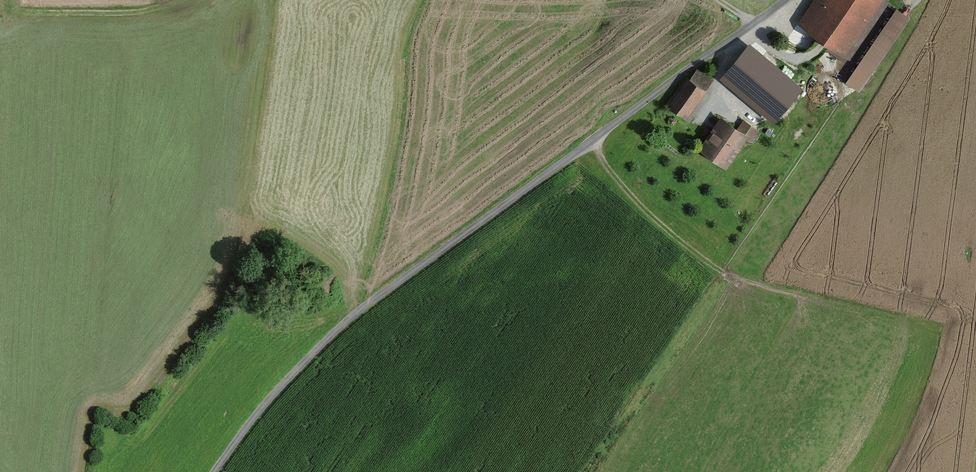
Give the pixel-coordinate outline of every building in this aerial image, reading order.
[(799,25),(850,60),(890,2),(887,0),(816,0),(799,25)] [(910,18),(897,9),(846,84),(860,93),(910,18)] [(750,44),(719,80),(774,127),(805,91),(750,44)] [(686,78),(665,107),(686,122),(707,91),(686,78)] [(719,119),(698,150),(727,169),(747,138),(719,119)]
